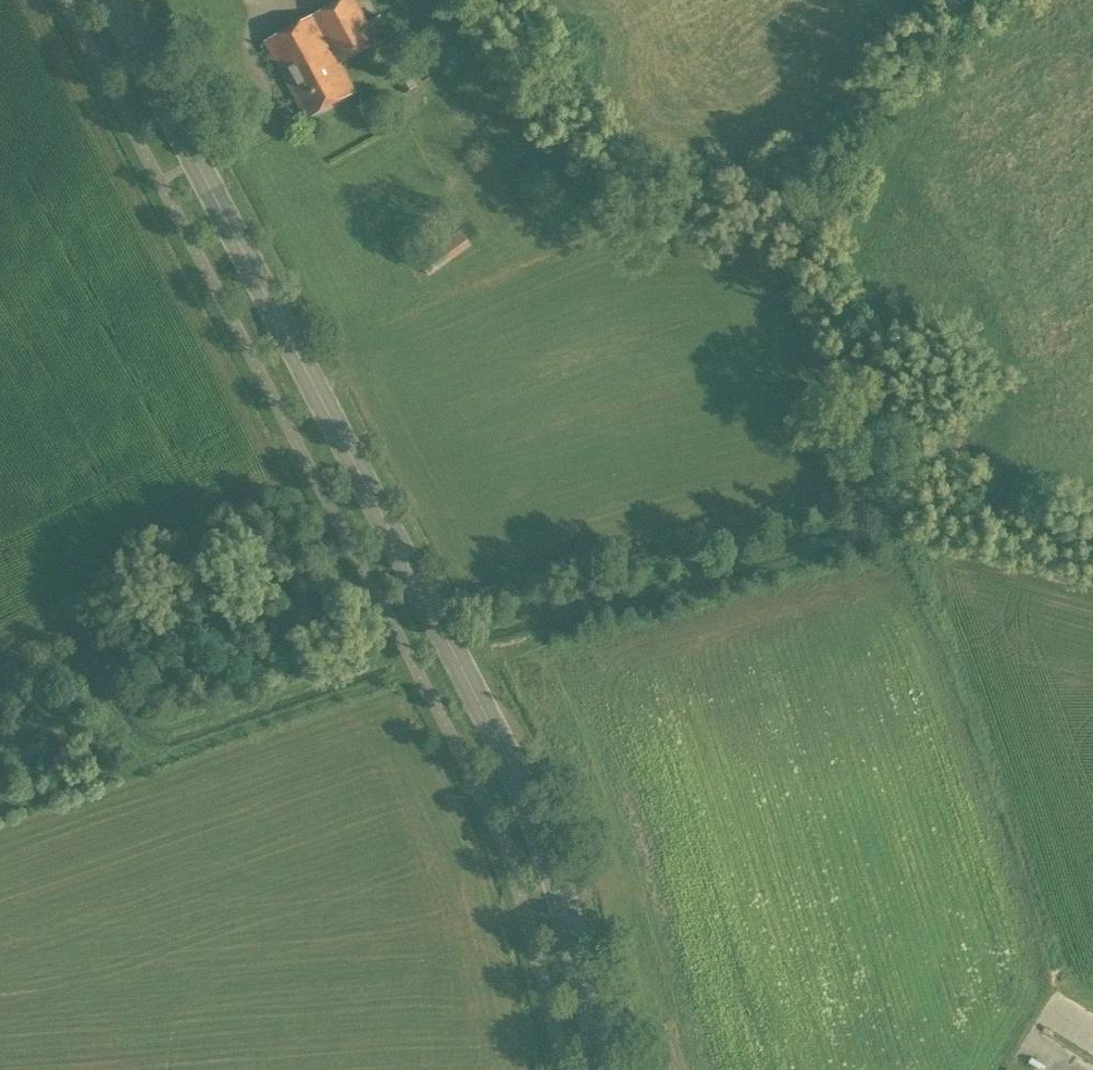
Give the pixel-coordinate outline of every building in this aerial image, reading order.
[(357,93),(341,64),(379,44),(355,0),(345,0),(266,42),(308,120),(357,93)] [(430,276),(472,245),(460,229),(418,260),(430,276)]
